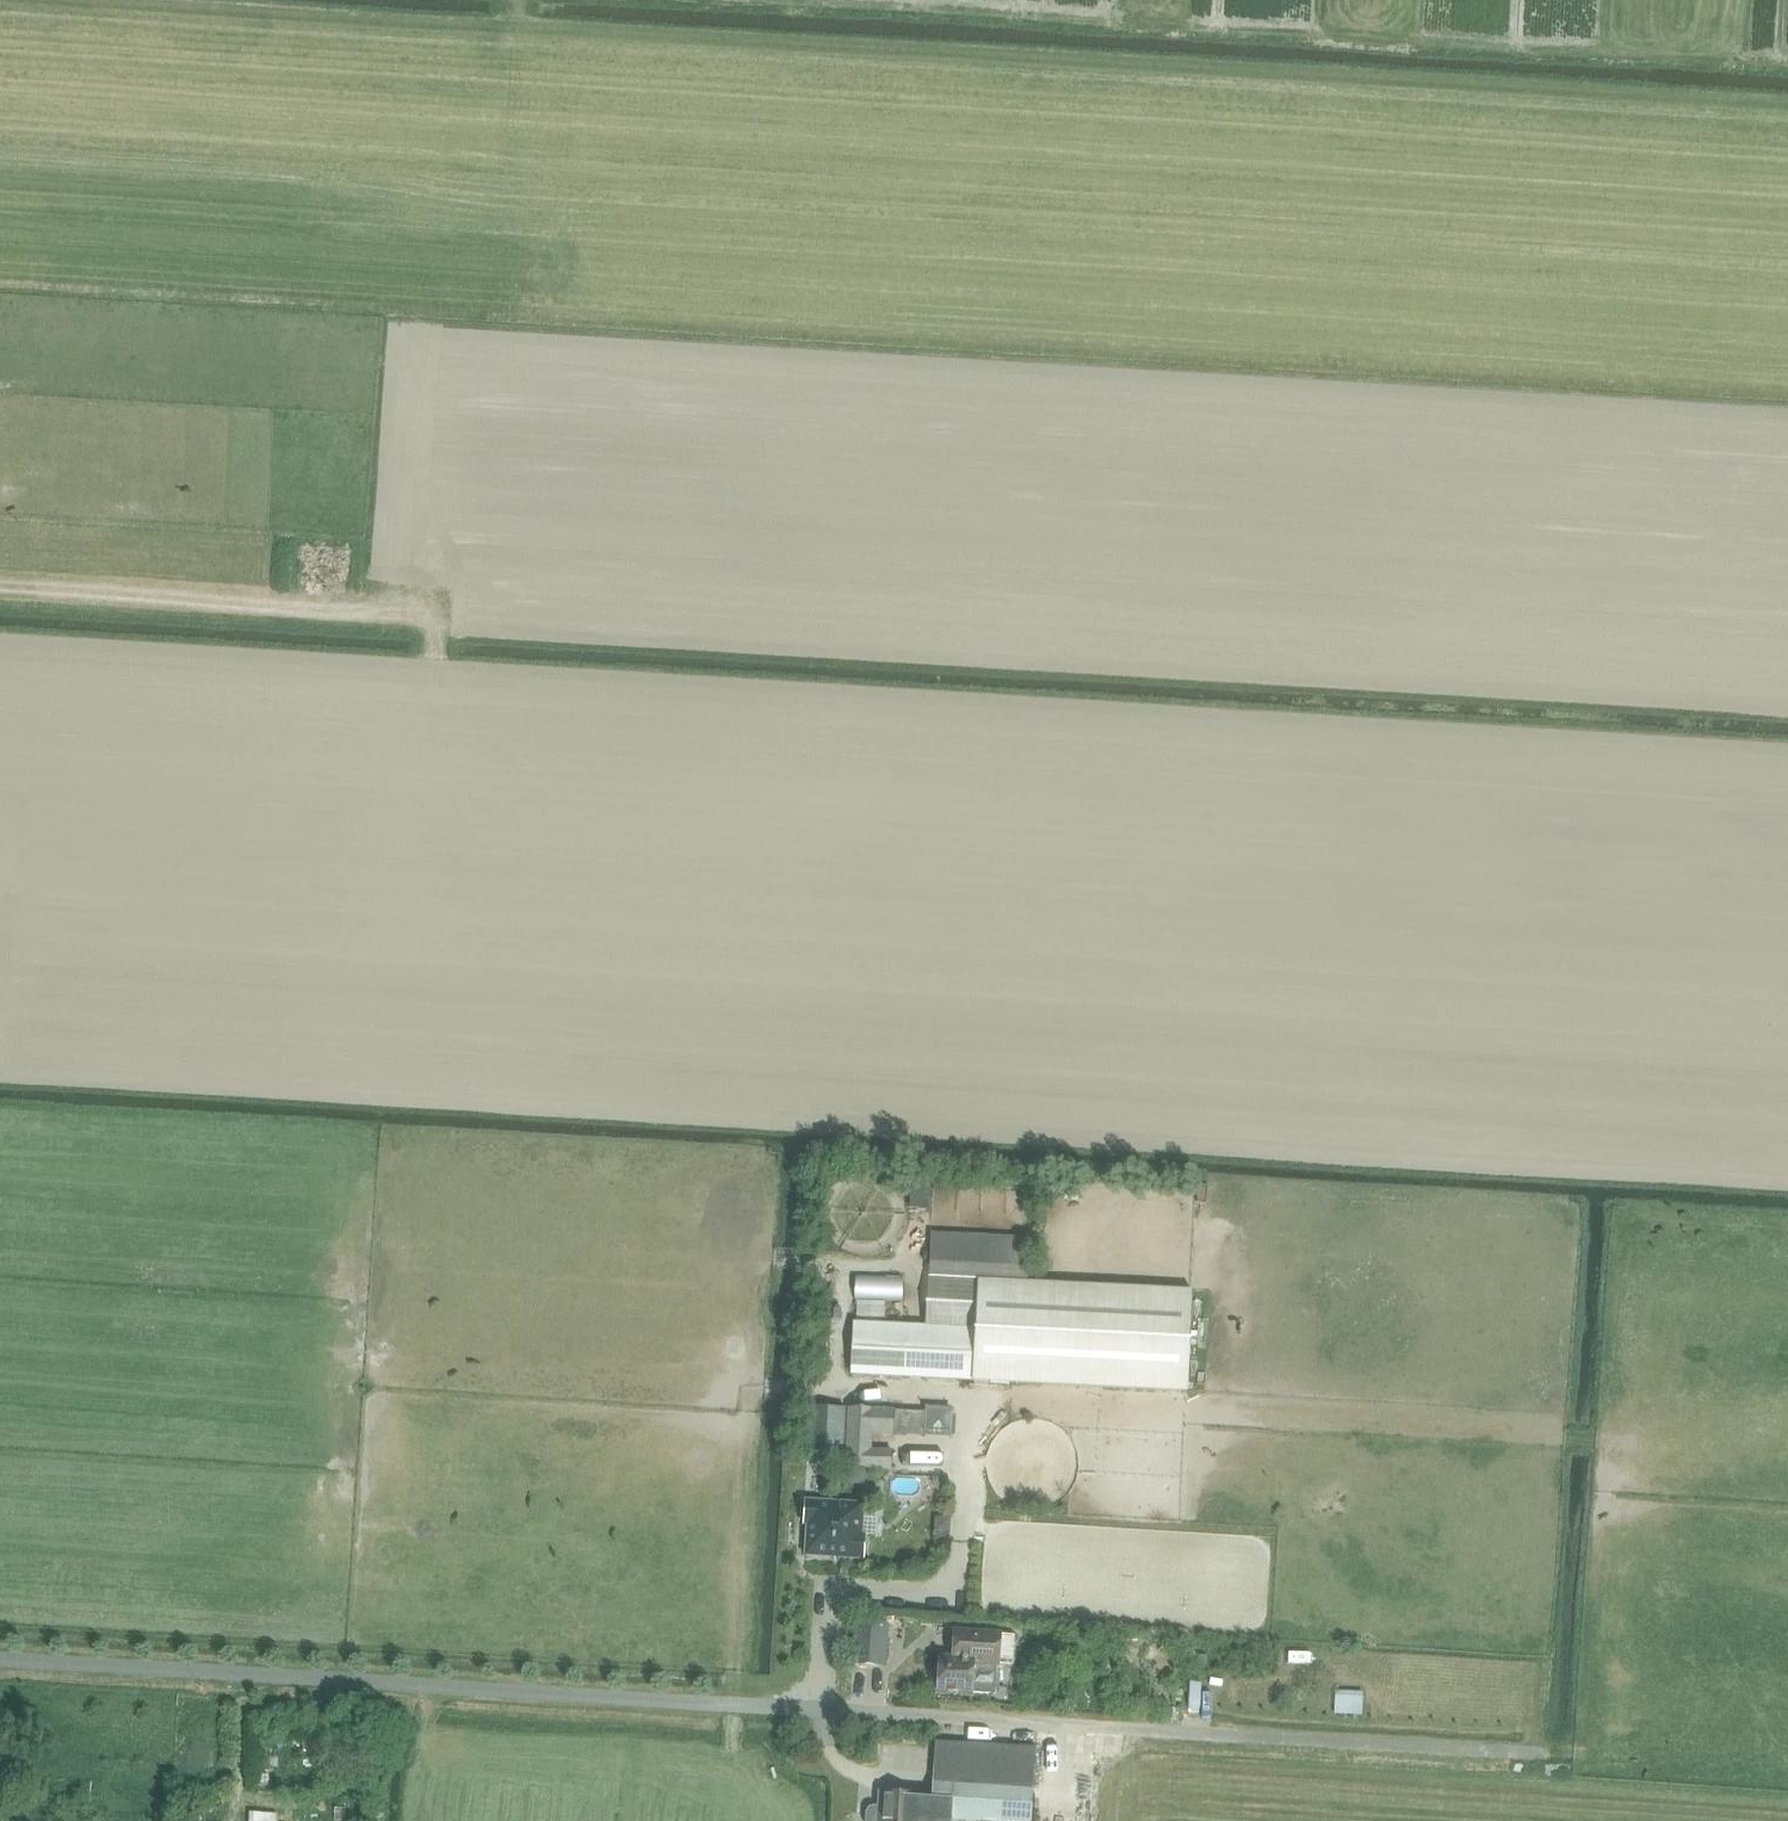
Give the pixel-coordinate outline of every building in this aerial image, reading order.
[(846,1370),(970,1378),(1184,1391),(1190,1291),(976,1278),(973,1325),(849,1318),(846,1370)] [(927,1407),(926,1436),(950,1438),(951,1409),(927,1407)] [(809,1408),(808,1446),(842,1448),(844,1409),(809,1408)] [(848,1470),(891,1472),(892,1451),(871,1450),(871,1435),(892,1435),(893,1414),(851,1412),(848,1470)] [(806,1526),(804,1557),(866,1561),(868,1533),(864,1533),(866,1501),(804,1497),(802,1526),(806,1526)] [(885,1662),(888,1626),(855,1624),(852,1659),(885,1662)] [(936,1696),(974,1699),(974,1697),(996,1698),(998,1667),(1000,1667),(1002,1639),(953,1636),(951,1664),(938,1663),(937,1673),(934,1672),(930,1676),(929,1682),(933,1687),(936,1687),(936,1696)] [(1163,1653),(1150,1645),(1140,1661),(1154,1669),(1163,1653)] [(920,1818),(958,1820),(1030,1820),(1035,1747),(936,1740),(936,1754),(933,1799),(922,1799),(922,1794),(881,1792),(880,1808),(875,1808),(871,1809),(869,1813),(869,1818),(869,1820),(920,1820),(920,1818)]
